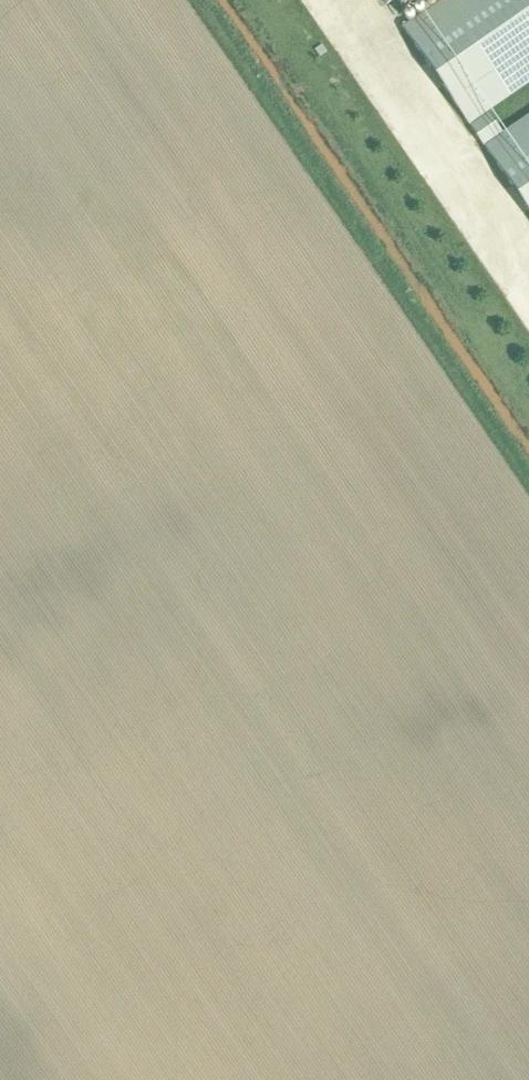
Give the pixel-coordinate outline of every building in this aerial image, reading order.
[(404,31),(528,212),(528,120),(504,138),(486,112),(528,83),(528,0),(449,0),(404,31)]
